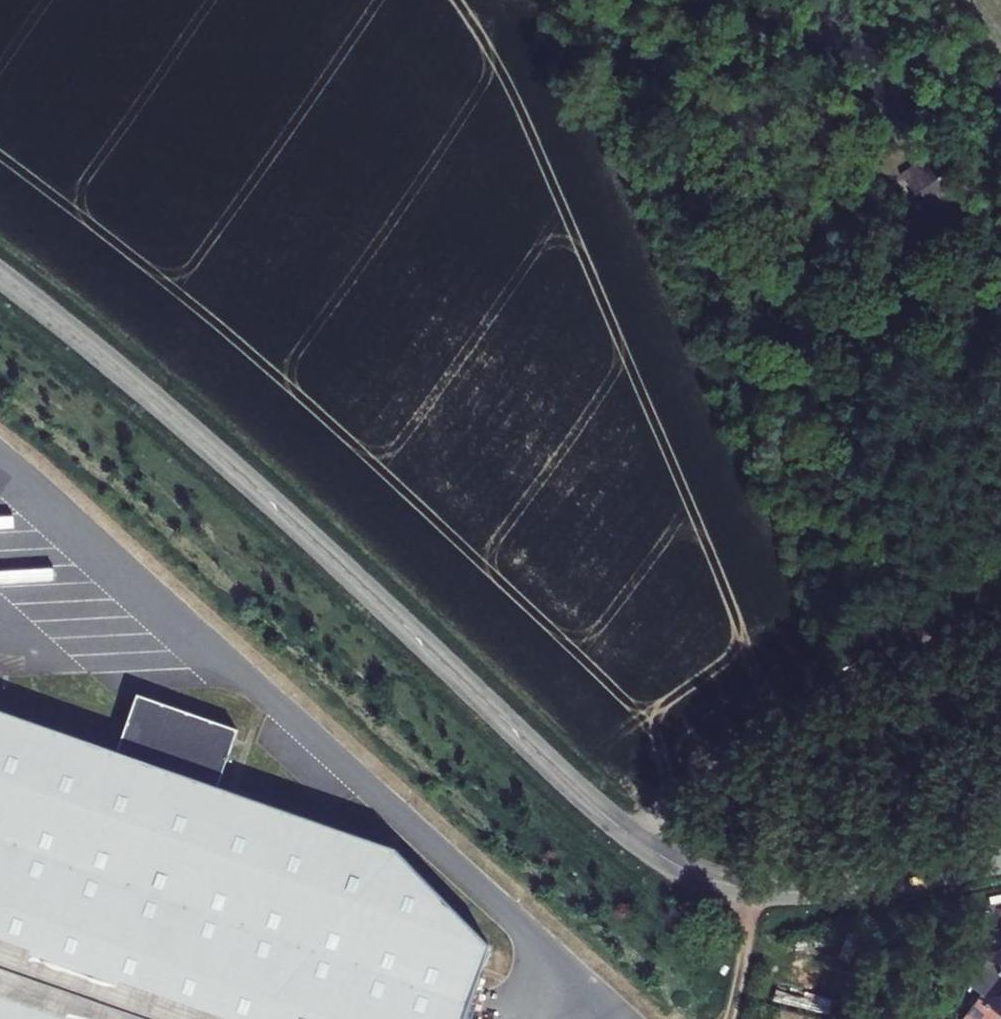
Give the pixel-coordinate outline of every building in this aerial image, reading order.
[(900,170),(932,221),(963,203),(931,151),(900,170)] [(0,721),(0,1018),(449,1018),(472,953),(381,855),(0,721)] [(984,957),(1000,969),(1000,934),(984,957)] [(989,998),(1000,1007),(1000,983),(989,998)]
